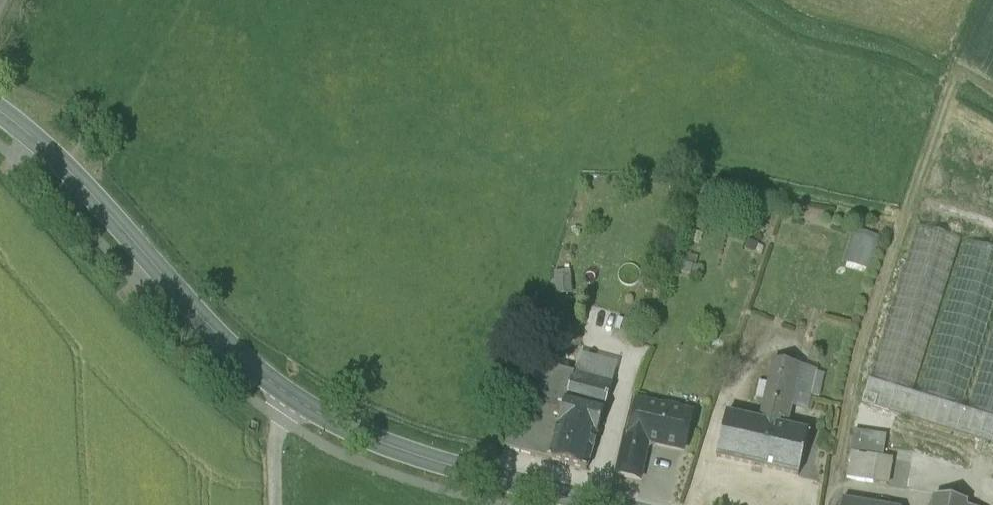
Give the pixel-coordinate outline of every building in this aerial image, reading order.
[(862,403),(992,444),(992,330),(967,413),(962,411),(992,312),(992,250),(967,241),(918,397),(913,396),(961,240),(917,226),(862,403)] [(872,268),(879,238),(852,232),(845,262),(872,268)] [(571,271),(556,271),(556,294),(570,294),(571,271)] [(765,401),(790,406),(800,367),(774,361),(769,383),(765,401)] [(574,375),(531,363),(524,389),(566,401),(574,375)] [(612,385),(574,374),(574,375),(566,401),(604,412),(612,385)] [(752,398),(765,401),(769,383),(756,380),(752,398)] [(566,401),(524,389),(507,450),(548,461),(566,401)] [(604,412),(566,401),(548,461),(586,471),(604,412)] [(765,401),(760,423),(726,415),(716,459),(798,477),(808,434),(778,427),(780,420),(787,422),(790,406),(765,401)] [(677,409),(667,406),(663,409),(637,403),(629,437),(625,436),(617,475),(640,480),(648,448),(653,444),(683,451),(691,415),(680,412),(677,409)] [(885,413),(861,405),(856,425),(889,434),(895,416),(896,415),(885,413)] [(977,442),(895,416),(889,434),(887,443),(942,460),(969,468),(977,442)] [(886,437),(855,432),(847,479),(873,484),(877,458),(883,459),(886,437)] [(913,453),(887,448),(885,459),(883,459),(877,458),(873,484),(907,490),(913,453)] [(942,460),(930,457),(925,477),(937,480),(942,460)]
